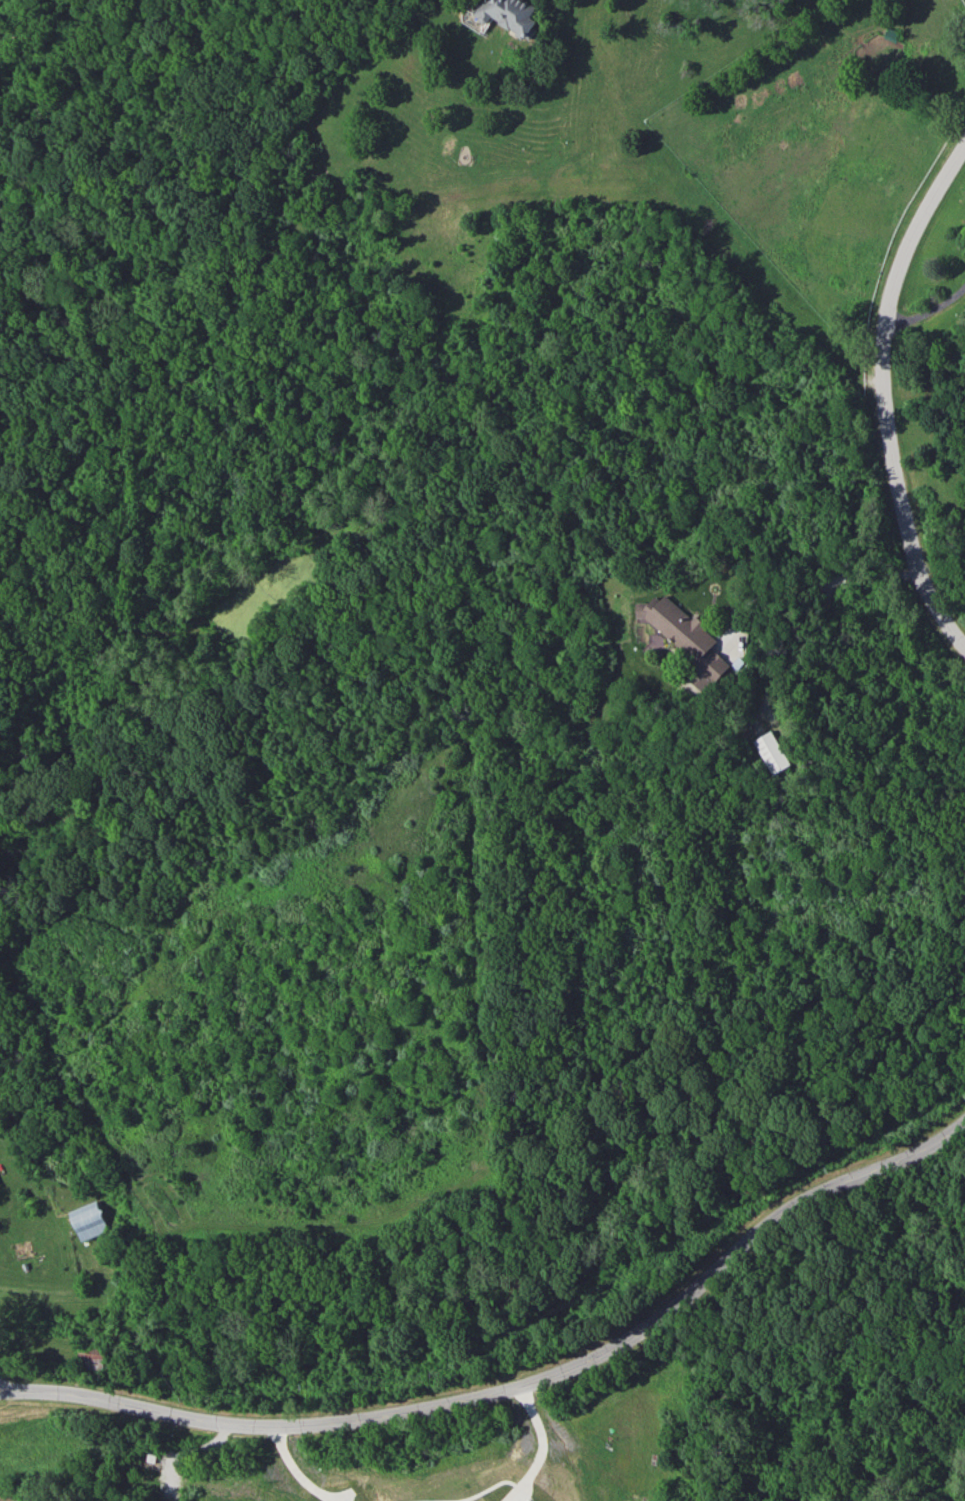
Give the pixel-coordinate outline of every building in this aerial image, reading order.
[(525,0),(482,0),(473,14),(465,9),(458,20),(481,34),(492,17),(527,39),(538,21),(531,17),(537,7),(525,0)] [(728,664),(708,647),(716,637),(691,616),(691,617),(664,595),(652,609),(643,602),(636,611),(697,664),(685,678),(703,693),(728,664)] [(790,764),(770,730),(752,740),(772,775),(790,764)] [(95,1200),(108,1229),(81,1241),(68,1211),(95,1200)] [(76,1367),(109,1371),(113,1341),(80,1337),(76,1367)] [(156,1454),(154,1462),(146,1460),(148,1452),(156,1454)]
